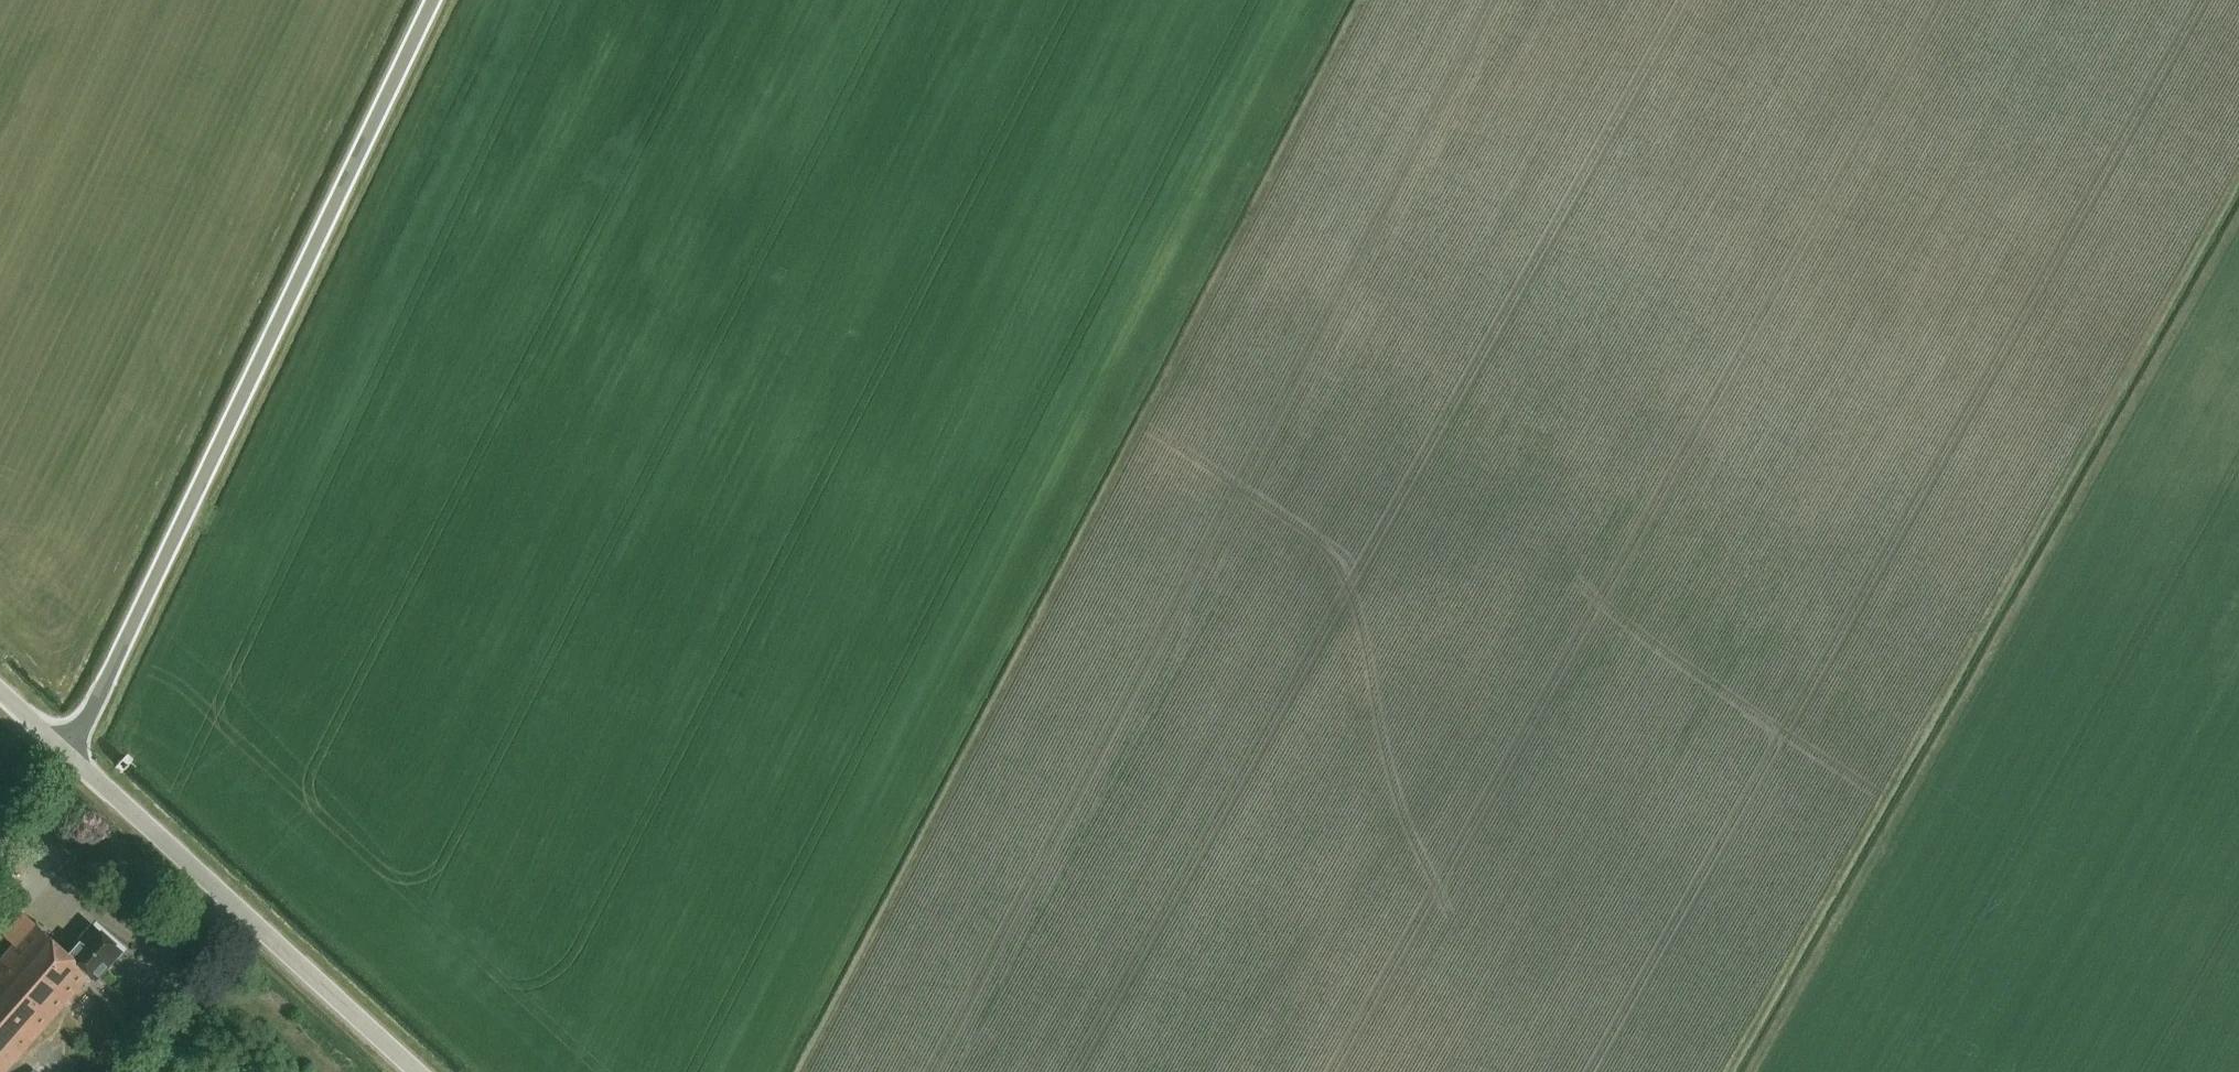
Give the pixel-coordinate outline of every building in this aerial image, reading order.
[(15,943),(0,960),(0,1069),(2,1071),(89,972),(95,977),(120,948),(92,924),(68,952),(24,914),(5,935),(15,943)]
